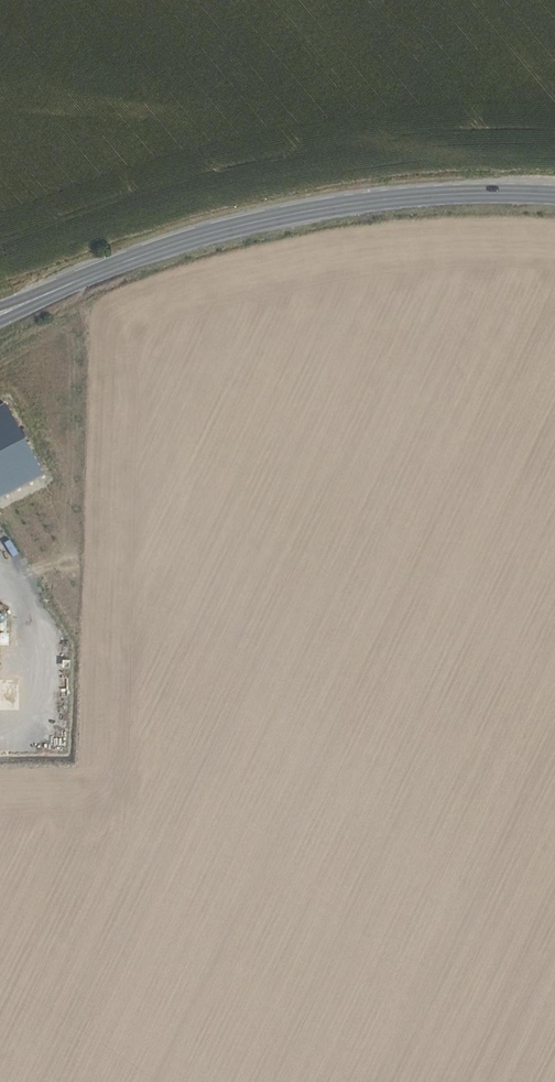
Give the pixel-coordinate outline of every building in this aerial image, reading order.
[(0,404),(0,496),(43,473),(5,402),(0,404)]
